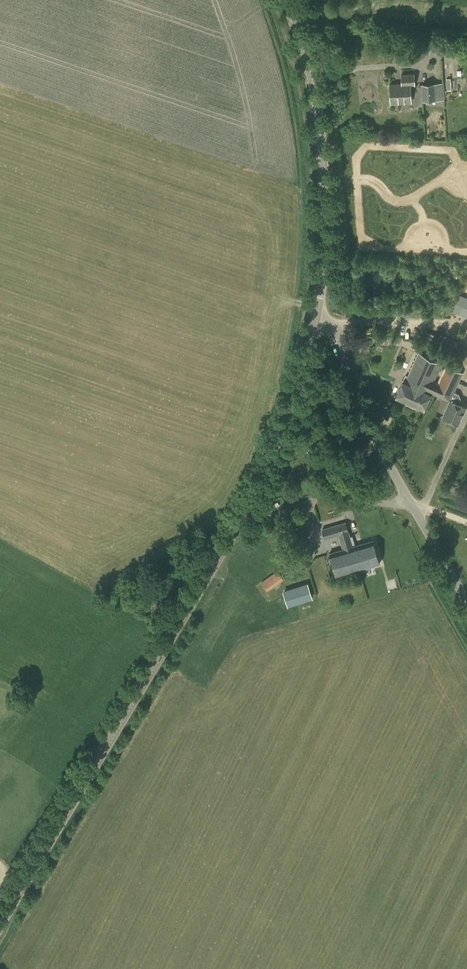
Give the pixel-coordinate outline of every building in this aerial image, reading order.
[(410,83),(414,83),(414,75),(402,76),(402,84),(390,84),(391,103),(411,102),(410,83)] [(422,101),(436,101),(435,84),(422,84),(422,101)] [(457,301),(453,312),(466,318),(466,305),(457,301)] [(458,345),(441,337),(437,347),(454,354),(458,345)] [(431,393),(434,394),(434,393),(430,391),(433,386),(436,388),(438,383),(434,382),(442,363),(418,353),(408,376),(405,375),(396,397),(424,409),(431,393)] [(446,365),(438,383),(436,388),(433,386),(430,391),(434,393),(434,394),(449,401),(441,417),(459,425),(466,407),(459,403),(461,398),(459,393),(454,392),(463,373),(446,365)] [(325,521),(334,518),(331,507),(321,510),(325,521)] [(347,548),(353,546),(346,522),(323,529),(326,539),(338,535),(343,549),(347,548)] [(373,540),(353,546),(347,548),(347,549),(350,548),(351,553),(354,552),(359,570),(380,564),(373,540)] [(347,549),(347,548),(343,549),(330,553),(337,577),(359,570),(354,552),(351,553),(350,548),(347,549)] [(307,549),(299,552),(302,561),(310,558),(307,549)] [(279,585),(285,580),(278,570),(261,582),(268,592),(274,588),(274,587),(278,583),(279,585)] [(287,604),(313,599),(310,583),(284,588),(287,604)]
